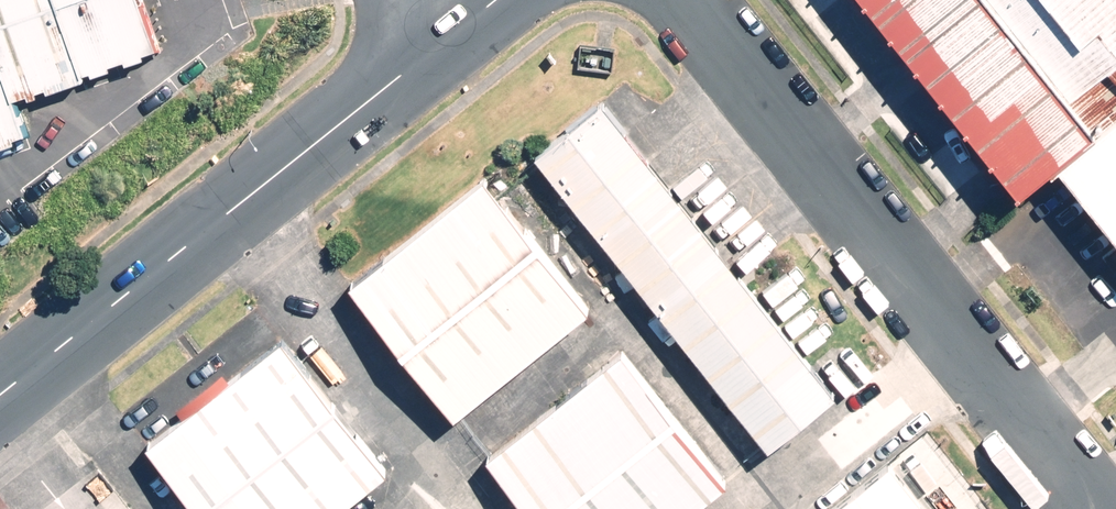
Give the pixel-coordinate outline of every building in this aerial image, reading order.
[(30,133),(17,98),(161,47),(144,0),(0,0),(0,144),(30,133)] [(1074,96),(998,0),(867,0),(1018,192),(1059,160),(1100,129),(1074,96)] [(1115,63),(1115,0),(998,0),(1074,96),(1115,63)] [(764,446),(833,392),(605,103),(536,156),(764,446)] [(1100,129),(1059,160),(1115,232),(1115,116),(1100,129)] [(590,312),(487,180),(354,283),(458,415),(590,312)] [(282,341),(150,444),(201,508),(339,508),(386,473),(282,341)] [(625,353),(493,456),(535,508),(698,508),(729,485),(625,353)] [(892,466),(837,508),(926,508),(892,466)]
